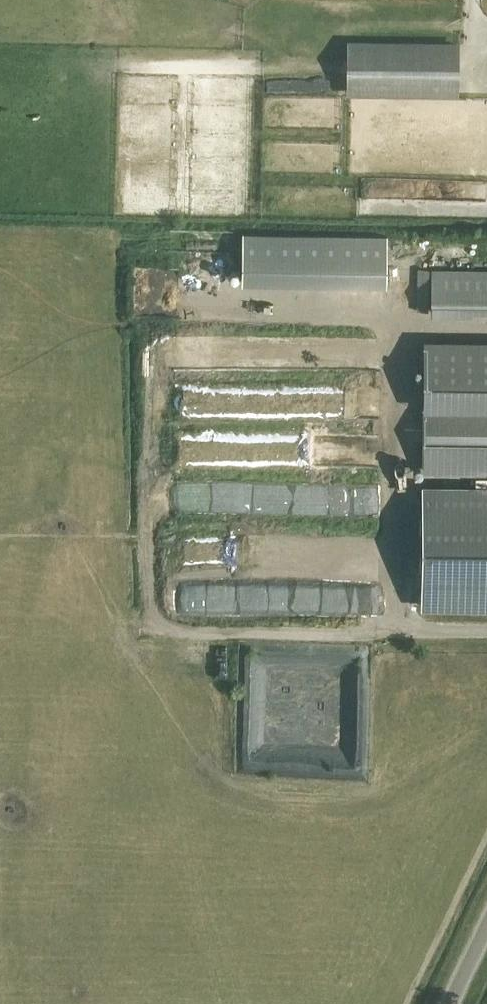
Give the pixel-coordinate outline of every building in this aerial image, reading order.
[(348,41),(347,95),(459,96),(459,42),(348,41)] [(350,255),(350,294),(376,294),(376,265),(373,265),(373,255),(350,255)] [(432,311),(486,312),(486,269),(432,268),(432,311)] [(423,341),(421,475),(486,475),(486,343),(423,341)] [(304,378),(312,378),(313,389),(342,388),(342,372),(312,373),(310,344),(302,345),(304,378)] [(145,418),(325,418),(325,395),(145,395),(145,418)] [(421,629),(486,629),(486,488),(421,488),(421,629)] [(336,517),(336,494),(148,492),(148,515),(336,517)] [(268,611),(267,638),(318,639),(319,612),(268,611)]
